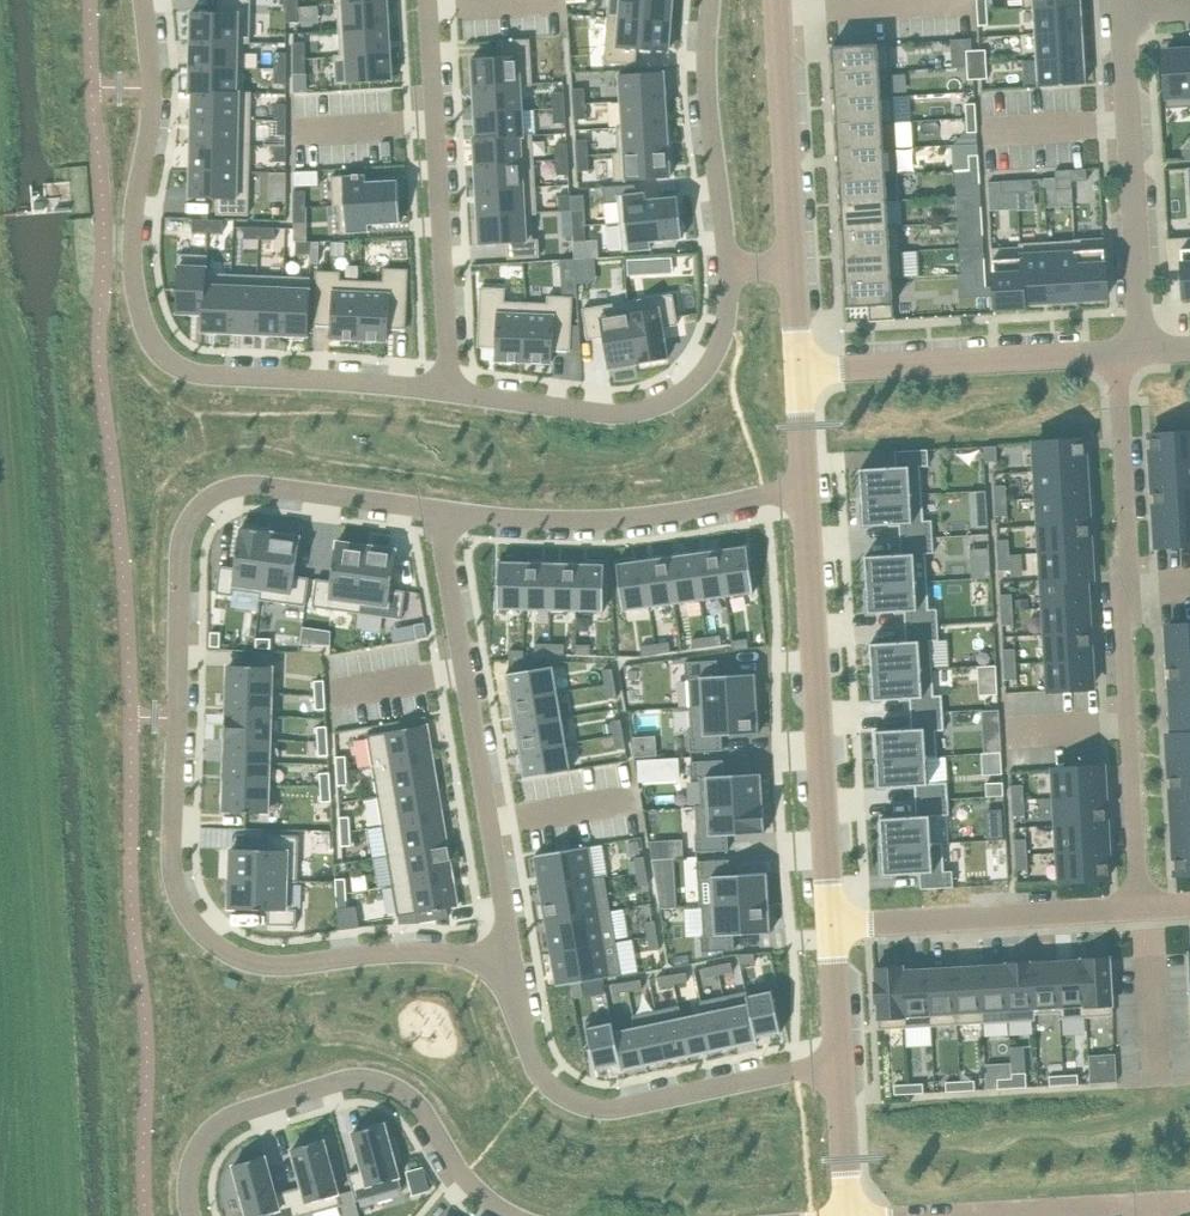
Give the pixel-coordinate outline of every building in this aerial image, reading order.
[(191,40),(250,41),(250,0),(220,0),(219,12),(191,11),(191,40)] [(608,17),(671,21),(672,0),(609,0),(608,17)] [(987,10),(987,0),(977,0),(978,11),(987,10)] [(387,1),(337,4),(339,30),(389,27),(387,1)] [(1034,8),(1036,33),(1082,30),(1080,5),(1023,8),(1023,9),(1034,8)] [(298,6),(287,6),(287,21),(298,21),(298,6)] [(988,24),(987,10),(978,11),(978,25),(988,24)] [(608,17),(604,62),(635,64),(637,49),(668,51),(671,21),(608,17)] [(340,55),(335,55),(335,56),(390,53),(389,27),(339,30),(340,55)] [(1036,33),(1037,59),(1083,56),(1082,30),(1036,33)] [(500,56),(472,58),(473,87),(532,83),(529,39),(499,41),(500,56)] [(191,40),(190,66),(243,67),(244,42),(250,42),(250,41),(191,40)] [(305,42),(294,42),(294,57),(305,57),(305,42)] [(889,43),(831,47),(833,74),(891,70),(889,43)] [(977,64),(987,64),(986,49),(976,50),(977,64)] [(966,50),(967,65),(977,64),(976,50),(966,50)] [(1163,52),(1166,96),(1189,95),(1189,50),(1163,52)] [(286,52),(275,52),(275,67),(286,67),(286,52)] [(390,53),(335,56),(336,83),(392,80),(390,53)] [(1037,59),(1039,86),(1085,83),(1083,56),(1037,59)] [(305,57),(294,57),(294,72),(305,72),(305,57)] [(977,64),(967,65),(968,79),(978,79),(977,64)] [(977,64),(978,79),(987,78),(987,64),(977,64)] [(190,66),(190,92),(251,93),(251,92),(243,92),(243,67),(190,66)] [(286,67),(275,67),(275,82),(286,82),(286,67)] [(891,70),(833,74),(834,99),(893,96),(893,95),(881,95),(880,72),(891,71),(891,70)] [(664,72),(620,74),(621,101),(665,99),(664,72)] [(532,83),(473,87),(475,112),(522,110),(521,85),(532,84),(532,83)] [(584,88),(572,88),(573,104),(585,103),(584,88)] [(190,92),(190,93),(192,93),(192,118),(250,119),(251,93),(190,92)] [(564,92),(552,92),(553,108),(565,107),(564,92)] [(834,99),(836,125),(894,122),(893,96),(834,99)] [(623,126),(617,126),(617,127),(667,124),(665,99),(621,101),(623,126)] [(585,103),(573,104),(574,120),(586,119),(585,103)] [(967,118),(976,117),(975,103),(966,103),(967,118)] [(286,104),(275,104),(275,119),(286,119),(286,104)] [(565,107),(553,108),(554,123),(566,123),(565,107)] [(476,137),(473,137),(474,138),(532,135),(532,134),(524,134),(522,110),(475,112),(476,137)] [(977,132),(976,117),(967,118),(967,132),(977,132)] [(192,118),(191,143),(250,145),(250,119),(192,118)] [(286,119),(275,119),(275,134),(286,134),(286,119)] [(894,122),(836,125),(837,151),(896,148),(894,122)] [(618,152),(613,152),(613,153),(668,150),(667,124),(617,127),(618,152)] [(532,135),(474,138),(475,164),(534,161),(532,135)] [(588,139),(576,140),(576,156),(589,155),(588,139)] [(191,143),(191,169),(249,171),(250,145),(191,143)] [(567,143),(555,144),(556,159),(568,159),(567,143)] [(286,145),(275,145),(275,160),(286,160),(286,145)] [(837,151),(839,177),(897,173),(896,148),(837,151)] [(668,150),(613,153),(614,180),(670,177),(668,150)] [(969,155),(970,169),(979,169),(978,154),(969,155)] [(589,155),(576,156),(577,171),(589,170),(589,155)] [(568,159),(556,159),(557,175),(569,174),(568,159)] [(534,161),(475,164),(477,190),(535,187),(534,161)] [(191,169),(190,198),(218,198),(217,214),(248,215),(249,171),(191,169)] [(980,183),(979,169),(970,169),(970,184),(980,183)] [(897,173),(839,177),(840,203),(899,199),(897,173)] [(366,174),(332,176),(333,205),(399,201),(398,179),(366,181),(366,174)] [(1072,188),(1071,176),(1056,177),(1056,189),(1072,188)] [(1087,176),(1071,176),(1072,188),(1087,188),(1087,176)] [(1032,179),(1016,180),(1017,192),(1033,191),(1032,179)] [(1017,192),(1016,180),(1001,181),(1002,192),(1017,192)] [(535,187),(477,190),(478,216),(537,212),(535,187)] [(305,191),(294,191),(294,206),(305,206),(305,191)] [(646,192),(617,194),(620,223),(680,217),(678,195),(646,199),(646,192)] [(570,194),(559,195),(560,209),(571,209),(570,194)] [(899,199),(840,203),(842,228),(900,225),(900,224),(889,224),(887,201),(899,200),(899,199)] [(399,201),(333,205),(333,207),(339,206),(341,233),(369,232),(369,224),(400,223),(399,201)] [(305,206),(294,206),(294,220),(305,220),(305,206)] [(972,207),(973,221),(982,220),(981,206),(972,207)] [(584,209),(572,210),(573,225),(585,225),(584,209)] [(537,212),(478,216),(480,244),(507,243),(508,258),(539,256),(538,239),(532,239),(531,214),(537,214),(537,212)] [(680,217),(620,223),(623,252),(651,249),(651,242),(682,239),(680,217)] [(193,219),(193,230),(208,230),(208,219),(193,219)] [(208,219),(208,230),(223,231),(223,220),(208,219)] [(983,235),(982,220),(973,221),(974,235),(983,235)] [(585,225),(573,225),(574,241),(586,240),(585,225)] [(842,228),(843,254),(902,251),(900,225),(842,228)] [(245,226),(245,237),(260,237),(260,226),(245,226)] [(260,226),(260,237),(275,237),(275,227),(260,226)] [(1189,297),(1189,237),(1168,239),(1170,269),(1182,268),(1184,297),(1189,297)] [(1075,239),(1078,299),(1107,297),(1103,238),(1075,239)] [(1074,240),(1048,242),(1051,300),(1078,299),(1075,239),(1074,239),(1074,240)] [(297,240),(296,251),(311,252),(311,241),(297,240)] [(311,254),(311,262),(318,263),(319,241),(312,241),(311,254)] [(1021,243),(1024,307),(1025,307),(1025,302),(1051,300),(1048,242),(1021,243)] [(1024,307),(1021,243),(1019,243),(1020,247),(992,248),(995,308),(1024,307)] [(902,251),(843,254),(845,280),(903,277),(902,251)] [(179,254),(176,313),(203,314),(202,332),(203,332),(206,255),(179,254)] [(206,255),(203,332),(229,333),(232,274),(207,273),(207,255),(206,255)] [(647,258),(628,259),(629,274),(648,273),(647,258)] [(975,258),(976,273),(985,272),(984,258),(975,258)] [(362,280),(359,340),(387,341),(388,327),(405,328),(408,269),(384,268),(383,281),(362,280)] [(316,271),(314,324),(331,324),(330,338),(359,340),(362,280),(340,279),(340,272),(316,271)] [(986,287),(985,272),(976,273),(977,287),(986,287)] [(232,274),(229,333),(255,334),(257,275),(232,274)] [(257,275),(255,334),(281,335),(283,276),(257,275)] [(283,276),(281,335),(308,336),(310,277),(283,276)] [(903,277),(845,280),(847,307),(869,306),(870,320),(894,319),(892,279),(903,278),(903,277)] [(480,287),(478,346),(496,347),(495,360),(524,362),(526,302),(504,301),(505,288),(480,287)] [(672,294),(628,301),(638,363),(668,358),(662,327),(677,324),(672,294)] [(526,302),(524,362),(552,363),(553,349),(570,350),(572,297),(548,296),(547,303),(526,302)] [(628,301),(583,309),(588,339),(603,337),(608,368),(638,363),(628,301)] [(1151,435),(1152,463),(1189,461),(1189,432),(1151,435)] [(1035,442),(1037,470),(1085,468),(1084,439),(1035,442)] [(985,446),(986,461),(998,461),(997,445),(985,446)] [(896,467),(860,469),(862,497),(922,494),(921,466),(929,465),(928,449),(895,451),(896,467)] [(1152,463),(1154,490),(1189,488),(1189,461),(1152,463)] [(1085,468),(1037,470),(1039,498),(1087,495),(1085,468)] [(1006,485),(994,485),(995,501),(1007,500),(1006,485)] [(1154,490),(1156,517),(1189,515),(1189,488),(1154,490)] [(922,494),(862,497),(863,526),(900,523),(900,539),(933,537),(932,520),(924,520),(922,494)] [(1087,495),(1039,498),(1040,525),(1089,522),(1087,495)] [(1007,500),(995,501),(996,516),(1008,515),(1007,500)] [(1156,517),(1157,546),(1189,544),(1189,515),(1156,517)] [(1089,522),(1040,525),(1042,552),(1090,549),(1089,522)] [(220,565),(216,593),(233,596),(233,590),(260,594),(260,599),(270,531),(240,528),(235,567),(220,565)] [(270,531),(260,599),(305,605),(310,578),(293,575),(300,537),(299,537),(271,533),(271,532),(270,531)] [(901,554),(865,556),(867,584),(927,581),(926,553),(934,552),(933,537),(900,539),(901,554)] [(1009,539),(997,540),(998,555),(1010,554),(1009,539)] [(316,578),(313,607),(357,613),(366,546),(336,542),(331,580),(316,578)] [(747,545),(720,549),(727,596),(753,593),(747,545)] [(366,546),(357,613),(402,619),(405,591),(391,589),(396,550),(366,546)] [(720,549),(694,552),(701,600),(727,596),(720,549)] [(1090,549),(1042,552),(1043,579),(1092,577),(1090,549)] [(694,552),(669,556),(675,603),(701,600),(694,552)] [(1010,554),(998,555),(999,570),(1011,569),(1010,554)] [(669,556),(643,559),(650,607),(675,603),(669,556)] [(643,559),(616,563),(623,610),(650,607),(643,559)] [(499,561),(498,609),(525,609),(526,561),(499,561)] [(526,561),(525,609),(551,610),(552,562),(526,561)] [(552,562),(551,610),(576,611),(578,563),(552,562)] [(578,563),(576,611),(603,611),(605,563),(578,563)] [(1092,577),(1043,579),(1045,607),(1088,604),(1086,578),(1092,578),(1092,577)] [(927,581),(867,584),(868,613),(905,611),(906,626),(938,624),(937,608),(929,609),(927,581)] [(1012,594),(1000,594),(1001,609),(1013,609),(1012,594)] [(1088,604),(1045,607),(1046,634),(1089,631),(1088,604)] [(1013,609),(1001,609),(1002,625),(1014,624),(1013,609)] [(428,637),(425,622),(414,624),(416,639),(428,637)] [(907,641),(870,643),(872,672),(933,668),(931,640),(939,640),(938,624),(906,626),(907,641)] [(1168,626),(1169,654),(1189,653),(1189,624),(1168,626)] [(1089,631),(1046,634),(1048,661),(1091,659),(1089,631)] [(220,632),(211,632),(210,646),(220,647),(220,632)] [(720,634),(706,636),(707,646),(722,644),(720,634)] [(706,636),(692,638),(693,648),(707,646),(706,636)] [(256,648),(270,648),(271,638),(256,638),(256,648)] [(747,638),(733,640),(734,650),(749,648),(747,638)] [(669,641),(655,643),(656,653),(670,651),(669,641)] [(535,643),(535,653),(550,653),(550,643),(535,643)] [(550,643),(550,653),(564,654),(564,644),(550,643)] [(655,643),(640,645),(642,655),(656,653),(655,643)] [(576,644),(575,654),(590,654),(590,644),(576,644)] [(1015,648),(1003,649),(1004,664),(1016,663),(1015,648)] [(510,649),(509,659),(524,660),(524,650),(510,649)] [(1169,654),(1171,681),(1189,680),(1189,653),(1169,654)] [(1091,659),(1048,661),(1050,689),(1093,687),(1091,659)] [(718,660),(685,662),(686,677),(688,677),(690,707),(757,703),(756,673),(718,675),(718,660)] [(1016,663),(1004,664),(1005,679),(1017,679),(1016,663)] [(229,665),(228,692),(271,693),(271,666),(229,665)] [(553,665),(506,673),(511,700),(558,692),(553,665)] [(612,668),(603,670),(605,684),(615,682),(612,668)] [(933,668),(872,672),(874,700),(910,698),(911,713),(943,711),(942,694),(934,695),(933,668)] [(324,680),(314,680),(315,695),(325,694),(324,680)] [(1171,681),(1173,708),(1189,707),(1189,680),(1171,681)] [(615,682),(605,684),(608,698),(618,696),(615,682)] [(226,714),(226,715),(270,716),(271,693),(228,692),(228,714),(226,714)] [(558,692),(511,700),(515,725),(562,717),(558,692)] [(325,694),(315,695),(316,709),(326,709),(325,694)] [(692,735),(689,735),(690,752),(723,750),(722,735),(759,732),(757,703),(690,707),(692,735)] [(1173,708),(1174,735),(1168,735),(1168,736),(1189,735),(1189,707),(1173,708)] [(912,728),(875,730),(877,759),(938,755),(936,730),(944,730),(943,711),(911,713),(912,728)] [(999,711),(981,712),(982,725),(1000,724),(999,711)] [(226,715),(225,738),(269,739),(270,716),(226,715)] [(562,717),(515,725),(519,751),(567,743),(562,717)] [(621,719),(611,721),(614,735),(623,733),(621,719)] [(427,724),(367,735),(372,766),(433,755),(427,724)] [(327,726),(317,726),(318,741),(328,740),(327,726)] [(623,733),(614,735),(616,749),(626,747),(623,733)] [(1168,736),(1170,763),(1189,762),(1189,735),(1168,736)] [(225,738),(225,740),(227,739),(226,761),(269,762),(269,739),(225,738)] [(328,740),(318,741),(319,755),(329,755),(328,740)] [(567,743),(519,751),(524,777),(571,769),(567,743)] [(433,755),(372,766),(377,795),(438,785),(433,755)] [(938,755),(877,759),(879,787),(915,785),(916,800),(948,798),(947,781),(928,782),(926,757),(938,756),(938,755)] [(346,756),(336,756),(337,771),(347,770),(346,756)] [(678,757),(646,759),(641,759),(638,760),(638,766),(639,781),(680,779),(678,757)] [(723,759),(691,761),(692,777),(700,776),(701,805),(696,805),(696,806),(763,802),(761,772),(724,775),(723,759)] [(226,761),(225,784),(268,785),(269,762),(226,761)] [(1170,763),(1171,790),(1189,789),(1189,762),(1170,763)] [(1103,766),(1054,769),(1056,797),(1104,794),(1103,766)] [(347,770),(337,771),(338,785),(348,784),(347,770)] [(330,772),(320,772),(321,787),(330,786),(330,772)] [(1002,783),(986,784),(986,796),(1003,795),(1002,783)] [(225,784),(225,811),(267,812),(268,785),(225,784)] [(1023,784),(1011,785),(1012,800),(1024,799),(1023,784)] [(438,785),(377,795),(382,825),(443,815),(438,785)] [(330,786),(321,787),(322,801),(331,801),(330,786)] [(1171,790),(1173,818),(1189,817),(1189,789),(1171,790)] [(1104,794),(1056,797),(1057,824),(1106,822),(1104,794)] [(917,815),(880,818),(882,846),(943,842),(943,841),(931,842),(930,815),(949,814),(948,798),(916,800),(917,815)] [(1024,799),(1012,800),(1013,815),(1025,815),(1024,799)] [(697,834),(695,834),(696,851),(729,849),(728,834),(765,832),(763,802),(696,806),(697,834)] [(1002,809),(985,810),(986,820),(1003,819),(1002,809)] [(443,815),(382,825),(387,855),(448,845),(443,815)] [(350,816),(340,817),(341,831),(350,831),(350,816)] [(1173,818),(1174,845),(1189,844),(1189,817),(1173,818)] [(1106,822),(1057,824),(1059,852),(1107,849),(1106,822)] [(350,831),(341,831),(342,846),(351,845),(350,831)] [(231,848),(230,878),(298,880),(299,835),(271,834),(270,849),(231,848)] [(1027,838),(1015,839),(1015,854),(1027,854),(1027,838)] [(943,842),(882,846),(884,874),(920,872),(921,888),(954,886),(953,870),(944,871),(943,842)] [(1174,845),(1176,873),(1189,873),(1189,844),(1174,845)] [(448,845),(387,855),(392,885),(453,874),(448,845)] [(588,846),(534,855),(540,888),(605,877),(605,876),(594,878),(588,846)] [(1107,849),(1059,852),(1061,880),(1109,877),(1107,849)] [(1027,854),(1015,854),(1016,870),(1028,869),(1027,854)] [(644,856),(634,857),(637,872),(646,870),(644,856)] [(729,859),(697,861),(699,906),(769,902),(767,872),(730,874),(729,859)] [(646,870),(637,872),(639,886),(649,884),(646,870)] [(453,874),(392,885),(398,916),(458,905),(453,874)] [(605,877),(540,888),(546,920),(611,909),(605,877)] [(230,878),(230,908),(268,910),(268,924),(296,925),(297,908),(291,908),(292,881),(298,882),(298,880),(230,878)] [(346,878),(336,879),(337,893),(346,892),(346,878)] [(346,892),(337,893),(337,907),(347,907),(346,892)] [(769,902),(699,906),(700,907),(702,907),(703,935),(701,935),(703,951),(734,949),(734,934),(771,932),(769,902)] [(347,907),(337,907),(339,929),(360,926),(356,906),(347,907)] [(611,909),(546,920),(551,952),(616,941),(611,909)] [(655,920),(645,921),(648,936),(657,934),(655,920)] [(657,934),(648,936),(650,950),(660,948),(657,934)] [(616,941),(551,952),(557,985),(572,983),(581,981),(622,975),(616,941)] [(754,953),(739,954),(740,964),(755,963),(754,953)] [(1110,958),(1083,959),(1086,1017),(1113,1015),(1110,958)] [(1086,1017),(1083,959),(1057,961),(1060,1018),(1086,1017)] [(1057,961),(1031,962),(1034,1020),(1036,1020),(1035,1014),(1059,1013),(1059,1018),(1060,1018),(1057,961)] [(731,962),(717,965),(719,974),(733,971),(731,962)] [(1005,964),(1009,1021),(1034,1020),(1031,962),(1005,964)] [(1009,1021),(1005,964),(979,965),(983,1023),(1009,1021)] [(717,965),(703,968),(705,977),(719,974),(717,965)] [(983,1023),(979,965),(954,967),(957,1024),(983,1023)] [(905,1027),(902,967),(875,968),(878,1029),(905,1027)] [(931,1026),(928,968),(903,970),(903,967),(902,967),(905,1027),(931,1026)] [(957,1024),(954,967),(928,968),(931,1026),(957,1024)] [(686,972),(672,974),(674,984),(688,981),(686,972)] [(672,974),(658,976),(659,986),(674,984),(672,974)] [(641,979),(626,981),(628,991),(642,989),(641,979)] [(581,981),(572,983),(574,998),(584,996),(581,981)] [(626,981),(612,984),(614,993),(628,991),(626,981)] [(747,991),(746,991),(757,1042),(758,1042),(757,1037),(781,1032),(772,990),(748,995),(747,991)] [(746,991),(724,996),(734,1047),(757,1042),(746,991)] [(724,996),(701,1000),(712,1051),(734,1047),(724,996)] [(680,1005),(679,1005),(689,1056),(712,1051),(701,1000),(700,1001),(702,1012),(682,1016),(680,1005)] [(679,1005),(656,1010),(667,1061),(689,1056),(679,1005)] [(656,1010),(634,1015),(644,1066),(667,1061),(656,1010)] [(611,1016),(610,1016),(622,1070),(644,1066),(634,1015),(632,1015),(635,1026),(614,1030),(611,1016)] [(610,1016),(585,1021),(595,1069),(619,1064),(621,1071),(622,1070),(610,1016)] [(1172,1075),(1189,1075),(1189,1035),(1173,1035),(1172,1075)] [(1012,1073),(1012,1078),(1013,1087),(1027,1087),(1026,1072),(1012,1073)] [(1104,1072),(1090,1073),(1090,1083),(1105,1082),(1104,1072)] [(1078,1074),(1064,1075),(1064,1084),(1079,1084),(1078,1074)] [(1064,1075),(1049,1076),(1050,1085),(1064,1084),(1064,1075)] [(1013,1087),(1012,1078),(998,1079),(998,1088),(1013,1087)] [(975,1080),(960,1081),(961,1090),(975,1090),(975,1080)] [(961,1090),(960,1081),(946,1082),(946,1091),(961,1090)] [(923,1083),(909,1084),(909,1093),(924,1093),(923,1083)] [(909,1093),(909,1084),(895,1085),(895,1094),(909,1093)] [(363,1169),(348,1173),(356,1201),(402,1188),(394,1159),(399,1158),(394,1139),(389,1141),(384,1123),(353,1132),(363,1169)] [(289,1190),(296,1215),(299,1215),(341,1204),(324,1140),(292,1149),(302,1186),(289,1190)] [(233,1165),(247,1215),(296,1215),(289,1190),(275,1193),(265,1156),(233,1165)] [(423,1166),(409,1169),(415,1193),(429,1189),(423,1166)]
